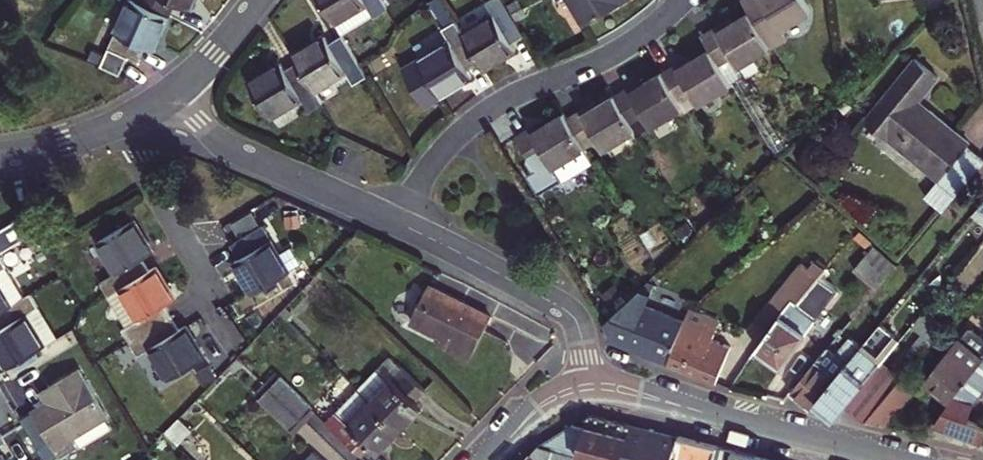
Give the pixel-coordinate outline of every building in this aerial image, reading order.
[(168,16),(133,0),(131,0),(109,47),(129,56),(139,61),(146,47),(152,50),(160,34),(168,16)] [(168,16),(173,3),(189,11),(194,0),(133,0),(168,16)] [(335,23),(367,4),(373,15),(374,16),(387,9),(381,0),(321,0),(335,23)] [(430,1),(445,26),(454,21),(441,0),(432,0),(430,1)] [(516,50),(511,43),(524,36),(502,0),(490,0),(485,2),(493,15),(462,34),(479,63),(483,69),(504,57),(516,50)] [(526,13),(518,0),(516,0),(508,5),(517,19),(526,13)] [(584,22),(622,0),(571,0),(584,22)] [(771,46),(784,38),(779,30),(810,11),(804,0),(743,0),(750,11),(771,46)] [(342,34),(373,15),(367,4),(335,23),(342,34)] [(744,75),(738,65),(771,46),(750,11),(732,22),(719,30),(716,26),(702,35),(710,49),(731,83),(744,75)] [(732,22),(729,18),(723,22),(716,26),(719,30),(732,22)] [(468,70),(479,63),(462,34),(454,21),(445,26),(441,29),(449,41),(403,69),(424,104),(455,86),(471,76),(468,70)] [(298,63),(315,91),(346,72),(354,84),(366,76),(342,35),(330,42),(326,36),(313,44),(294,56),(298,63)] [(120,74),(129,56),(109,47),(101,66),(120,74)] [(679,68),(676,63),(662,72),(683,106),(686,111),(731,83),(710,49),(692,59),(679,68)] [(679,68),(692,59),(690,55),(683,59),(676,63),(679,68)] [(943,211),(975,173),(982,163),(982,158),(967,146),(970,142),(952,128),(931,110),(925,117),(914,108),(939,77),(916,58),(866,119),(939,180),(926,196),(943,211)] [(309,111),(322,103),(315,91),(298,63),(286,70),(281,63),(269,71),(249,83),(271,118),(302,99),(309,111)] [(646,129),(683,106),(662,72),(645,82),(632,90),(629,86),(615,95),(636,129),(638,133),(646,129)] [(632,90),(645,82),(642,78),(637,82),(629,86),(632,90)] [(591,157),(636,129),(615,95),(597,105),(584,113),(582,109),(568,118),(591,157)] [(584,113),(597,105),(595,102),(588,106),(582,109),(584,113)] [(564,113),(546,124),(533,132),(530,127),(517,136),(537,169),(528,174),(539,194),(594,161),(591,157),(568,118),(564,113)] [(533,132),(546,124),(543,119),(537,123),(530,127),(533,132)] [(641,138),(649,134),(646,129),(638,133),(641,138)] [(982,180),(982,163),(975,173),(982,180)] [(34,232),(24,215),(0,230),(0,253),(34,232)] [(142,258),(153,251),(145,238),(133,220),(98,241),(118,274),(100,284),(107,295),(118,289),(149,270),(142,258)] [(242,272),(255,294),(291,272),(263,226),(233,244),(241,258),(236,261),(242,272)] [(853,269),(876,288),(895,265),(872,247),(853,269)] [(0,257),(0,312),(24,298),(0,257)] [(130,342),(172,317),(164,305),(175,298),(165,282),(156,266),(149,270),(118,289),(138,320),(126,327),(122,329),(130,342)] [(804,296),(817,306),(820,302),(831,287),(819,278),(804,296)] [(642,287),(652,291),(655,283),(648,280),(642,287)] [(439,342),(470,358),(479,341),(492,317),(429,284),(411,321),(441,336),(439,342)] [(667,363),(682,327),(685,321),(647,304),(652,291),(642,287),(605,323),(609,334),(652,352),(650,356),(667,363)] [(126,327),(138,320),(118,289),(107,295),(126,327)] [(9,367),(45,346),(26,314),(40,306),(33,295),(32,293),(24,298),(0,312),(0,352),(9,367)] [(33,295),(40,306),(43,304),(37,293),(33,295)] [(818,318),(823,311),(826,307),(820,302),(817,306),(804,296),(799,302),(794,298),(793,299),(818,318)] [(773,361),(782,367),(818,318),(793,299),(772,327),(757,348),(773,361)] [(899,341),(919,358),(945,327),(925,311),(900,340),(899,341)] [(690,372),(716,383),(731,347),(712,339),(717,327),(687,314),(685,321),(682,327),(667,363),(690,372)] [(150,348),(170,379),(205,358),(190,332),(186,325),(179,329),(172,317),(130,342),(138,355),(150,348)] [(827,409),(836,416),(844,406),(881,362),(899,341),(900,340),(881,324),(862,346),(817,400),(827,409)] [(926,382),(937,391),(950,401),(952,399),(982,361),(982,359),(982,336),(974,329),(972,328),(970,328),(967,330),(926,382)] [(631,349),(650,356),(652,352),(609,334),(608,339),(631,349)] [(801,401),(810,409),(817,400),(862,346),(850,336),(836,353),(828,347),(791,392),(801,401)] [(403,368),(391,357),(359,390),(372,401),(403,368)] [(229,367),(235,372),(243,363),(237,358),(229,367)] [(982,443),(982,441),(982,425),(969,420),(963,418),(972,406),(982,388),(982,362),(982,361),(952,399),(934,425),(957,434),(982,443)] [(854,413),(865,422),(901,379),(881,362),(844,406),(854,413)] [(417,401),(426,391),(403,368),(372,401),(401,430),(414,418),(423,408),(417,401)] [(52,442),(60,455),(75,446),(71,438),(107,416),(78,369),(47,388),(53,398),(47,402),(33,411),(52,442)] [(270,388),(280,377),(276,373),(266,383),(270,388)] [(302,419),(313,409),(280,377),(270,388),(302,419)] [(865,422),(884,426),(916,388),(903,377),(901,379),(865,422)] [(260,398),(270,388),(266,383),(256,393),(260,398)] [(47,388),(41,392),(43,396),(47,402),(53,398),(47,388)] [(259,398),(292,430),(302,419),(270,388),(260,398),(259,398)] [(327,422),(363,456),(373,446),(380,453),(390,442),(401,430),(372,401),(359,390),(327,422)] [(963,418),(969,420),(977,410),(972,406),(963,418)] [(52,442),(33,411),(21,418),(39,449),(52,442)] [(592,459),(622,459),(630,426),(607,420),(588,416),(586,428),(573,425),(538,445),(524,459),(549,459),(554,450),(592,459)] [(678,438),(652,431),(630,426),(622,459),(673,459),(678,438)] [(177,445),(192,456),(198,447),(184,436),(177,445)] [(732,450),(702,443),(678,437),(678,438),(673,459),(730,459),(732,450)] [(763,458),(732,450),(730,459),(762,459),(763,458)] [(314,451),(306,459),(323,459),(314,451)]
